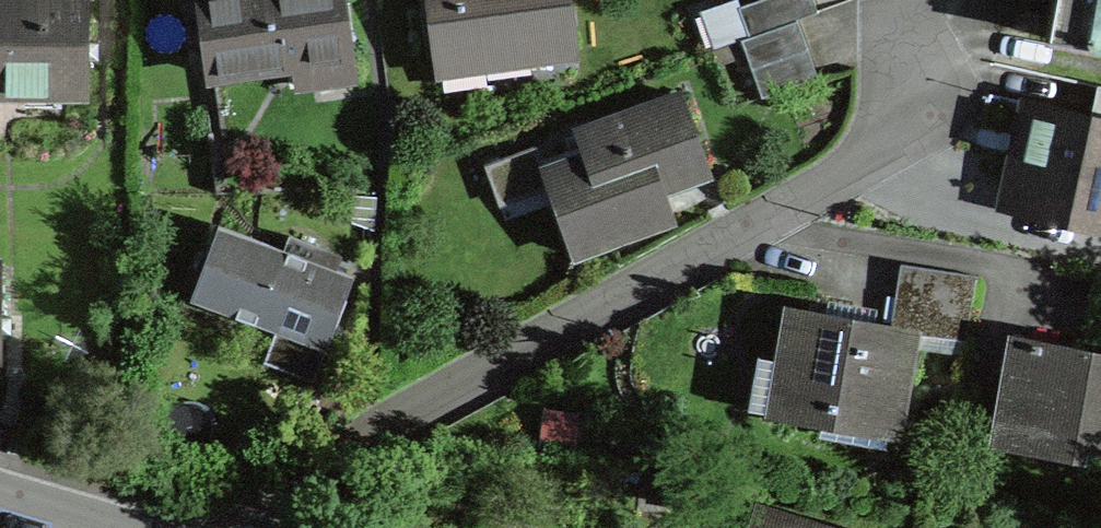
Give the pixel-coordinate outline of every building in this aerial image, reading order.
[(24,92),(24,85),(55,86),(55,90),(87,91),(88,0),(0,0),(0,93),(24,92)] [(210,74),(350,56),(342,0),(200,0),(210,74)] [(440,72),(454,70),(486,65),(484,54),(572,42),(567,0),(431,0),(440,72)] [(797,20),(818,12),(814,0),(759,0),(739,7),(749,37),(797,20)] [(1046,49),(1100,60),(1100,0),(1055,0),(1046,49)] [(797,20),(749,37),(741,40),(762,98),(818,77),(797,20)] [(1028,103),(1006,202),(1100,223),(1100,85),(1099,85),(1092,117),(1028,103)] [(622,237),(612,208),(710,173),(682,96),(577,133),(585,157),(544,172),(573,255),(622,237)] [(218,225),(190,299),(237,317),(325,351),(353,277),(311,261),(317,246),(289,236),(284,250),(218,225)] [(891,326),(793,309),(775,414),(893,435),(911,332),(965,341),(976,276),(901,264),(891,326)] [(997,442),(1031,449),(1036,422),(1078,429),(1076,443),(1100,448),(1100,293),(1091,350),(1032,340),(1026,372),(1010,369),(997,442)] [(540,408),(538,437),(576,440),(578,411),(540,408)] [(734,516),(730,527),(776,527),(734,516)]
